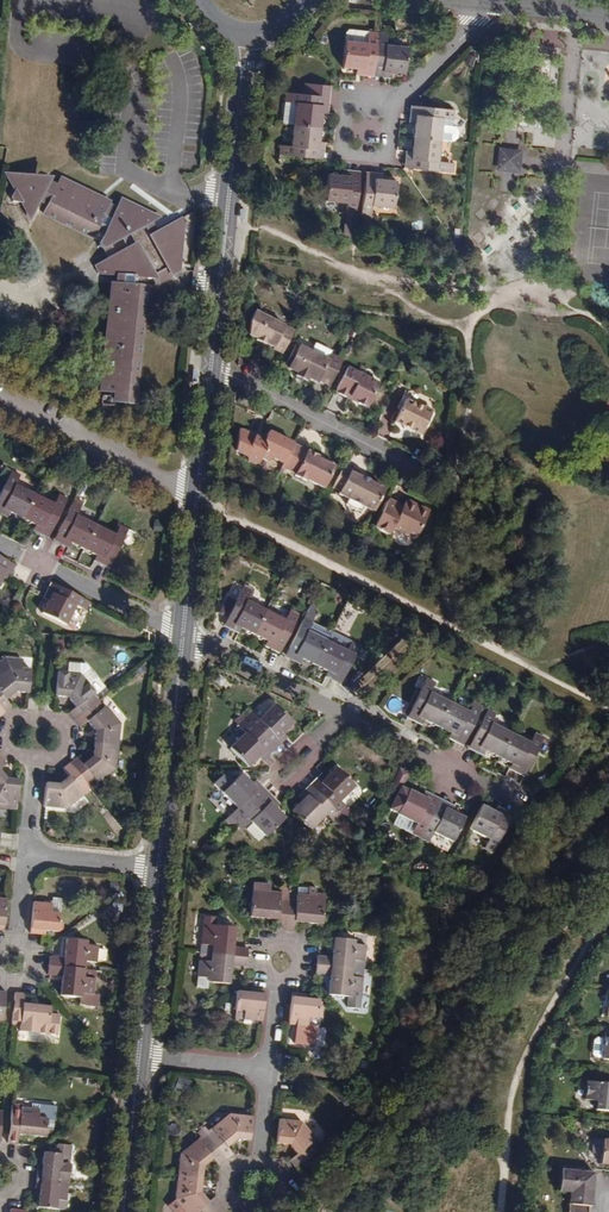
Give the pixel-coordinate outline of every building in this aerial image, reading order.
[(368,31),(348,29),(343,34),(344,39),(367,41),(368,31)] [(374,66),(379,32),(368,31),(367,41),(344,39),(341,68),(358,69),(364,70),(364,65),(374,66)] [(386,33),(379,32),(374,66),(382,67),(381,72),(391,72),(404,73),(406,45),(386,42),(386,33)] [(357,78),(372,79),(374,66),(364,65),(364,70),(358,69),(357,78)] [(374,66),(372,79),(390,81),(391,72),(381,72),(382,67),(374,66)] [(291,127),(320,130),(322,113),(322,107),(317,107),(318,96),(283,92),(282,103),(293,104),(291,127)] [(331,97),(318,96),(317,107),(322,107),(322,113),(330,114),(331,97)] [(421,116),(422,108),(410,106),(408,124),(415,124),(416,115),(421,116)] [(414,138),(443,141),(445,121),(456,122),(457,112),(422,108),(421,116),(416,115),(415,124),(414,138)] [(319,143),(320,130),(291,127),(289,146),(279,145),(278,156),(312,159),(313,151),(318,151),(319,143)] [(441,164),(443,141),(414,138),(412,155),(412,160),(417,161),(417,171),(451,174),(452,164),(441,164)] [(313,151),(312,159),(325,161),(327,144),(319,143),(318,151),(313,151)] [(524,152),(500,149),(497,172),(521,175),(524,152)] [(404,169),(417,171),(417,161),(412,160),(412,155),(405,154),(404,169)] [(359,183),(360,171),(344,169),(343,177),(351,178),(350,182),(359,183)] [(374,180),(381,180),(382,173),(366,171),(365,184),(374,184),(374,180)] [(40,178),(6,174),(14,188),(9,197),(12,202),(23,203),(31,218),(38,202),(45,188),(45,187),(40,178)] [(346,207),(345,216),(353,217),(356,217),(359,183),(350,182),(351,178),(343,177),(328,176),(326,206),(346,207)] [(515,178),(503,176),(500,191),(513,193),(515,178)] [(42,213),(92,237),(93,237),(96,230),(104,234),(100,241),(98,246),(102,248),(106,246),(111,256),(107,258),(96,265),(100,275),(117,276),(116,284),(111,284),(100,392),(110,393),(110,397),(113,398),(113,402),(134,404),(146,287),(142,287),(143,278),(153,279),(156,283),(178,271),(183,223),(180,217),(156,231),(152,233),(147,223),(152,221),(154,219),(152,215),(120,199),(115,209),(107,206),(109,202),(59,178),(56,184),(46,206),(42,213)] [(38,202),(46,206),(56,184),(47,180),(45,187),(45,188),(38,202)] [(397,182),(381,180),(374,180),(374,184),(365,184),(362,217),(371,218),(372,209),(394,212),(397,182)] [(156,231),(152,221),(147,223),(152,233),(156,231)] [(92,237),(100,241),(104,234),(96,230),(93,237),(92,237)] [(106,246),(102,248),(107,258),(111,256),(106,246)] [(177,300),(172,289),(162,294),(168,307),(173,304),(173,303),(177,300)] [(294,330),(256,311),(250,322),(249,334),(256,337),(255,339),(267,345),(268,343),(274,346),(273,348),(283,354),(294,330)] [(284,365),(289,367),(300,346),(296,344),(284,365)] [(328,359),(300,346),(289,367),(299,373),(298,375),(308,380),(309,378),(318,382),(320,380),(330,385),(343,360),(331,354),(328,359)] [(380,384),(348,368),(336,391),(353,400),(355,398),(358,400),(358,403),(366,406),(369,405),(380,384)] [(110,397),(100,397),(100,406),(113,406),(113,402),(113,398),(110,397)] [(424,407),(407,399),(395,421),(404,426),(405,428),(411,431),(414,430),(422,435),(434,411),(424,407)] [(273,457),(284,464),(294,443),(270,432),(268,432),(267,433),(266,437),(268,439),(264,441),(244,430),(239,430),(236,450),(247,455),(248,461),(255,464),(259,461),(262,457),(268,460),(273,457)] [(319,456),(294,443),(284,464),(282,467),(295,474),(294,475),(305,481),(306,479),(324,488),(335,466),(333,463),(329,460),(325,461),(318,457),(319,456)] [(362,474),(344,465),(333,487),(341,491),(339,493),(349,498),(346,504),(352,507),(354,510),(356,512),(360,511),(363,512),(366,507),(375,511),(386,489),(360,476),(362,474)] [(35,492),(16,482),(21,474),(12,469),(0,492),(0,502),(4,504),(2,509),(9,512),(22,519),(35,492)] [(35,492),(22,519),(36,526),(41,529),(43,524),(52,529),(67,498),(59,493),(55,501),(35,492)] [(404,506),(389,499),(375,527),(391,534),(395,527),(417,538),(429,515),(406,502),(404,506)] [(408,499),(406,502),(429,515),(430,511),(408,499)] [(71,543),(83,549),(96,523),(79,514),(83,506),(73,500),(58,531),(65,535),(63,539),(71,543)] [(0,502),(0,515),(6,518),(9,512),(2,509),(4,504),(0,502)] [(117,534),(96,523),(83,549),(99,557),(104,559),(105,555),(114,560),(130,529),(121,525),(117,534)] [(41,529),(36,526),(33,532),(46,539),(52,529),(43,524),(41,529)] [(67,550),(71,543),(63,539),(65,535),(58,531),(56,535),(52,542),(67,550)] [(109,571),(114,560),(105,555),(104,559),(99,557),(95,564),(109,571)] [(17,566),(6,560),(1,570),(5,572),(3,578),(9,581),(17,566)] [(38,597),(45,600),(48,593),(52,595),(57,586),(56,586),(46,581),(38,597)] [(240,628),(253,634),(267,608),(247,598),(252,589),(243,584),(236,600),(228,596),(220,613),(227,617),(228,616),(236,620),(233,624),(240,628)] [(85,611),(89,602),(57,586),(52,595),(48,593),(45,600),(39,612),(65,626),(75,606),(85,611)] [(287,618),(267,608),(253,634),(273,644),(276,640),(284,645),(300,613),(291,609),(287,618)] [(228,616),(227,617),(222,627),(237,635),(240,628),(233,624),(236,620),(228,616)] [(315,666),(328,639),(307,629),(312,620),(305,616),(289,647),(296,651),(294,656),(302,660),(315,666)] [(328,639),(315,666),(329,673),(335,676),(337,671),(345,675),(360,644),(352,639),(347,649),(328,639)] [(282,649),(284,645),(276,640),(273,644),(269,642),(265,649),(278,655),(281,649),(282,649)] [(296,651),(289,647),(287,652),(284,658),(299,666),(302,660),(294,656),(296,651)] [(2,715),(11,707),(5,700),(16,691),(27,693),(29,669),(19,668),(20,659),(3,657),(0,660),(0,712),(2,715)] [(74,720),(99,700),(93,693),(95,691),(80,672),(56,671),(54,695),(67,696),(75,707),(68,713),(74,720)] [(335,676),(329,673),(325,679),(339,687),(345,675),(337,671),(335,676)] [(424,721),(436,727),(449,701),(431,691),(435,682),(427,677),(411,708),(420,713),(417,717),(424,721)] [(98,735),(97,745),(121,748),(123,725),(108,706),(105,707),(99,700),(74,720),(80,727),(87,722),(98,735)] [(449,701),(436,727),(451,734),(456,737),(459,733),(468,737),(484,707),(475,702),(470,711),(449,701)] [(249,712),(243,718),(267,742),(273,737),(276,740),(282,735),(292,725),(272,704),(256,719),(249,712)] [(421,728),(424,721),(417,717),(420,713),(411,708),(405,720),(421,728)] [(485,752),(497,758),(510,732),(491,722),(496,713),(487,709),(472,740),(479,743),(477,748),(485,752)] [(267,742),(243,718),(235,725),(243,732),(226,749),(246,769),(258,757),(263,753),(260,749),(267,743),(267,742)] [(510,732),(497,758),(512,766),(516,768),(518,764),(528,769),(544,738),(536,734),(531,743),(510,732)] [(466,741),(468,737),(459,733),(456,737),(451,734),(447,741),(460,748),(464,741),(466,741)] [(273,737),(267,742),(268,743),(276,751),(287,740),(282,735),(276,740),(273,737)] [(479,743),(472,740),(470,744),(466,751),(481,759),(485,752),(477,748),(479,743)] [(268,743),(267,742),(267,743),(260,749),(263,753),(258,757),(264,763),(276,751),(268,743)] [(78,759),(69,766),(90,792),(98,786),(100,788),(120,771),(121,748),(97,745),(96,757),(84,767),(78,759)] [(516,768),(512,766),(508,773),(522,780),(528,769),(518,764),(516,768)] [(90,792),(69,766),(62,772),(68,781),(58,789),(45,788),(42,813),(66,816),(85,800),(83,798),(90,792)] [(325,785),(317,793),(341,817),(348,809),(341,803),(358,787),(337,766),(326,778),(321,782),(325,785)] [(228,816),(235,823),(259,798),(253,792),(257,788),(251,782),(242,772),(220,794),(235,809),(228,816)] [(308,784),(317,793),(325,785),(321,782),(326,778),(320,772),(308,784)] [(16,810),(18,785),(7,784),(0,777),(0,809),(16,810)] [(253,792),(259,798),(268,789),(256,777),(251,782),(257,788),(253,792)] [(310,799),(317,793),(308,784),(296,796),(302,801),(307,796),(310,799)] [(408,787),(402,799),(411,803),(413,798),(418,801),(422,795),(408,787)] [(268,789),(259,798),(267,806),(270,802),(274,807),(280,801),(268,789)] [(341,817),(317,793),(310,799),(307,796),(302,801),(292,811),(313,832),(328,817),(334,823),(341,817)] [(259,798),(235,823),(242,830),(249,823),(265,839),(285,818),(274,807),(270,802),(267,806),(259,798)] [(399,825),(420,836),(434,809),(418,801),(413,798),(411,803),(402,799),(386,829),(395,834),(399,825)] [(434,809),(420,836),(438,845),(434,854),(443,858),(459,827),(451,823),(453,819),(446,816),(434,809)] [(464,816),(450,809),(446,816),(453,819),(451,823),(459,827),(464,816)] [(478,882),(494,850),(486,846),(488,842),(481,838),(468,831),(455,858),(474,868),(469,877),(478,882)] [(500,839),(484,832),(481,838),(488,842),(486,846),(494,850),(500,839)] [(283,930),(286,898),(277,898),(278,891),(267,890),(268,888),(259,887),(258,899),(249,898),(248,916),(275,919),(274,930),(283,930)] [(286,898),(283,930),(292,931),(292,921),(321,923),(323,905),(313,905),(315,892),(308,891),(308,894),(295,893),(295,899),(286,898)] [(47,925),(47,929),(60,930),(62,911),(52,909),(53,897),(44,896),(44,902),(33,901),(29,933),(38,934),(39,925),(47,925)] [(217,947),(217,954),(253,959),(254,948),(239,946),(241,927),(219,925),(220,915),(208,914),(205,945),(217,947)] [(47,925),(39,925),(38,934),(43,934),(46,934),(47,929),(47,925)] [(307,953),(306,964),(342,968),(343,958),(355,959),(357,942),(345,941),(345,937),(324,936),(323,955),(307,953)] [(40,966),(76,970),(76,962),(89,963),(90,947),(78,946),(79,941),(59,939),(57,958),(41,956),(40,966)] [(204,953),(217,954),(217,947),(205,945),(204,953)] [(216,962),(217,954),(204,953),(203,961),(216,962)] [(253,959),(217,954),(216,962),(203,961),(202,978),(215,979),(214,983),(236,986),(237,964),(252,966),(253,959)] [(341,994),(341,991),(353,993),(355,975),(342,974),(342,968),(306,964),(305,972),(321,973),(319,993),(341,994)] [(75,979),(76,970),(40,966),(39,975),(55,977),(54,996),(72,998),(71,1007),(84,1008),(87,980),(75,979)] [(214,989),(214,983),(215,979),(202,978),(201,988),(214,989)] [(252,989),(252,999),(246,998),(247,995),(234,994),(233,1013),(242,1014),(240,1026),(250,1027),(250,1021),(260,1022),(263,990),(252,989)] [(320,1018),(321,1012),(316,1012),(317,1007),(317,1001),(304,1001),(304,1004),(298,1003),(299,994),(289,993),(286,1025),(296,1026),(295,1032),(305,1032),(305,1019),(315,1021),(316,1018),(320,1018)] [(23,1006),(24,995),(15,994),(11,1026),(21,1027),(20,1033),(34,1034),(33,1037),(39,1037),(39,1034),(58,1036),(60,1016),(51,1016),(52,1009),(23,1006)] [(242,1014),(233,1013),(232,1025),(240,1026),(242,1014)] [(587,1085),(585,1105),(596,1106),(595,1115),(608,1116),(608,1087),(587,1085)] [(20,1112),(11,1111),(8,1143),(18,1143),(19,1133),(46,1136),(48,1117),(40,1116),(41,1105),(32,1104),(32,1107),(20,1106),(20,1112)] [(204,1135),(224,1158),(232,1152),(225,1144),(234,1136),(248,1138),(250,1118),(224,1114),(209,1127),(211,1129),(204,1135)] [(297,1151),(289,1158),(295,1165),(319,1144),(314,1138),(317,1136),(308,1126),(276,1121),(274,1140),(289,1141),(297,1151)] [(216,1165),(224,1158),(204,1135),(198,1141),(195,1138),(178,1153),(176,1175),(199,1178),(200,1164),(210,1157),(216,1165)] [(595,1138),(594,1153),(603,1154),(602,1163),(608,1164),(608,1139),(595,1138)] [(37,1168),(36,1178),(68,1181),(70,1170),(72,1170),(75,1145),(58,1144),(57,1151),(45,1150),(43,1168),(37,1168)] [(560,1169),(558,1191),(569,1192),(567,1211),(588,1211),(589,1206),(591,1206),(594,1172),(560,1169)] [(219,1203),(213,1195),(205,1202),(198,1191),(199,1178),(176,1175),(173,1199),(184,1211),(208,1211),(219,1203)] [(68,1181),(36,1178),(35,1187),(41,1187),(39,1206),(68,1209),(70,1191),(67,1191),(68,1181)] [(219,1203),(208,1211),(223,1211),(225,1210),(219,1203)]
